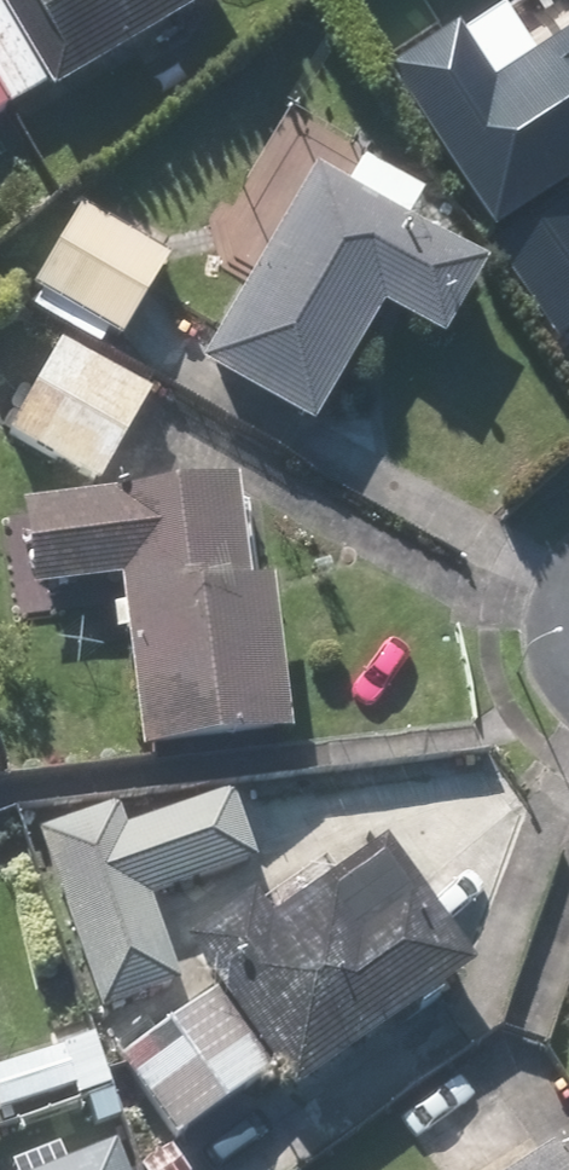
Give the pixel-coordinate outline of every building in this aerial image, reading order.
[(5,117),(44,95),(47,99),(218,0),(0,0),(0,109),(5,117)] [(568,179),(568,42),(520,74),(514,65),(466,95),(534,201),(568,179)] [(357,166),(338,198),(302,178),(196,369),(306,430),(370,315),(431,349),(473,273),(399,232),(417,199),(357,166)] [(488,251),(546,347),(568,333),(568,202),(488,251)] [(163,266),(76,208),(15,300),(102,357),(163,266)] [(57,346),(2,440),(92,493),(147,400),(57,346)] [(227,493),(13,512),(21,602),(108,594),(123,758),(283,744),(268,583),(235,586),(227,493)] [(166,986),(142,904),(250,873),(227,795),(120,826),(115,810),(37,833),(87,1009),(166,986)] [(176,951),(208,993),(112,1067),(171,1144),(267,1069),(290,1099),(457,970),(363,849),(264,925),(243,899),(176,951)] [(99,1085),(83,1037),(0,1064),(0,1117),(99,1085)] [(516,1169),(553,1169),(542,1153),(516,1169)] [(109,1158),(77,1169),(113,1169),(109,1158)]
